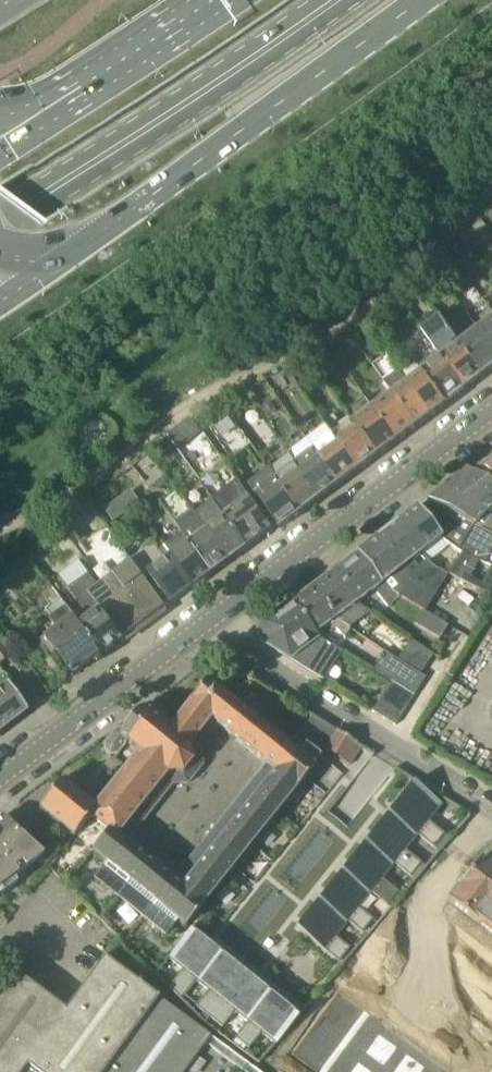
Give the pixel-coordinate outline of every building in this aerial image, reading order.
[(484,375),(457,339),(441,318),(423,331),(466,388),(484,375)] [(480,331),(491,347),(491,322),(480,331)] [(448,402),(466,388),(423,331),(409,342),(413,348),(409,351),(426,373),(448,402)] [(491,369),(491,347),(480,331),(466,341),(461,335),(457,339),(484,375),(491,369)] [(411,384),(410,384),(388,355),(374,366),(377,369),(376,370),(418,427),(434,415),(411,384)] [(418,427),(376,370),(362,380),(381,406),(375,410),(398,442),(418,427)] [(447,403),(448,402),(426,373),(411,384),(434,415),(448,404),(447,403)] [(378,456),(398,442),(375,410),(355,425),(378,456)] [(281,528),(301,514),(278,482),(280,481),(231,415),(211,429),(260,495),(258,497),(281,528)] [(189,421),(173,434),(181,445),(198,433),(189,421)] [(378,456),(355,425),(337,438),(336,439),(359,471),(378,456)] [(329,427),(308,442),(339,485),(359,471),(336,439),(337,438),(329,427)] [(320,499),(339,485),(308,442),(291,455),(299,466),(297,468),(320,499)] [(491,460),(470,474),(491,485),(491,461),(491,460)] [(273,529),(230,470),(226,464),(201,482),(222,512),(226,518),(248,547),(273,529)] [(297,468),(280,481),(278,482),(301,514),(320,499),(297,468)] [(470,474),(466,471),(446,486),(468,497),(464,505),(481,513),(483,511),(491,505),(491,485),(470,474)] [(231,560),(248,547),(226,518),(222,512),(201,482),(182,496),(181,497),(195,514),(206,527),(231,560)] [(440,508),(491,534),(491,516),(483,511),(481,513),(464,505),(468,497),(446,486),(427,501),(440,508)] [(134,489),(105,505),(112,517),(141,502),(134,489)] [(162,502),(191,543),(214,572),(231,560),(206,527),(195,514),(181,497),(182,496),(178,490),(162,502)] [(420,556),(424,553),(441,539),(440,539),(426,519),(417,508),(396,524),(420,556)] [(440,508),(432,514),(434,516),(485,550),(480,562),(486,565),(491,552),(491,534),(440,508)] [(480,562),(485,550),(434,516),(432,514),(426,519),(440,539),(441,539),(459,549),(457,553),(460,555),(447,574),(448,575),(448,576),(491,599),(491,566),(482,584),(470,578),(478,561),(480,562)] [(435,596),(448,576),(448,575),(447,574),(433,566),(424,553),(420,556),(396,524),(377,539),(400,570),(410,583),(414,585),(435,596)] [(110,528),(88,539),(97,558),(119,547),(110,528)] [(358,554),(357,554),(380,585),(400,597),(401,596),(424,611),(425,612),(425,611),(435,596),(414,585),(410,583),(400,570),(377,539),(358,554)] [(194,587),(214,572),(191,543),(172,557),(194,587)] [(172,557),(165,547),(160,552),(154,544),(144,552),(139,556),(133,561),(146,578),(151,574),(172,603),(194,587),(172,557)] [(387,606),(400,597),(380,585),(357,554),(333,572),(356,603),(357,603),(377,588),(379,594),(387,606)] [(167,607),(146,578),(133,561),(130,564),(104,583),(134,624),(139,620),(140,621),(146,622),(165,608),(167,607)] [(333,572),(311,588),(334,619),(349,629),(371,612),(359,605),(357,603),(356,603),(333,572)] [(134,624),(104,583),(100,586),(90,575),(82,582),(124,638),(126,637),(122,632),(134,624)] [(104,653),(124,638),(82,582),(70,591),(91,617),(81,625),(104,653)] [(348,629),(349,629),(334,619),(311,588),(291,603),(314,635),(315,635),(328,625),(333,631),(337,628),(346,636),(350,630),(348,629)] [(104,653),(81,625),(61,598),(46,609),(60,628),(47,638),(75,675),(104,653)] [(315,635),(314,635),(291,603),(263,625),(261,626),(260,628),(259,631),(258,634),(259,637),(260,639),(261,641),(263,643),(324,681),(342,652),(315,635)] [(424,611),(416,623),(440,639),(448,626),(425,611),(425,612),(424,611)] [(435,654),(412,640),(400,660),(421,675),(435,654)] [(0,643),(0,663),(9,656),(0,643)] [(400,660),(399,660),(385,651),(373,670),(386,678),(392,681),(415,695),(426,678),(421,675),(400,660)] [(218,725),(236,704),(207,681),(190,702),(218,725)] [(396,726),(415,695),(392,681),(373,712),(396,726)] [(26,712),(6,685),(0,690),(0,732),(26,712)] [(190,762),(202,764),(200,749),(218,726),(219,726),(218,725),(190,702),(168,730),(188,746),(190,762)] [(182,772),(187,783),(202,764),(190,762),(188,746),(168,730),(162,725),(164,722),(163,721),(167,716),(165,715),(165,716),(151,705),(152,704),(150,703),(135,715),(124,728),(116,730),(115,729),(113,731),(114,732),(105,743),(104,743),(103,744),(104,745),(104,750),(103,751),(104,753),(105,752),(109,756),(109,757),(111,757),(111,756),(117,755),(117,756),(119,755),(119,754),(125,746),(126,747),(128,743),(138,752),(166,774),(182,772)] [(219,726),(218,726),(243,746),(260,724),(236,704),(218,725),(219,726)] [(330,726),(312,715),(310,717),(311,718),(306,726),(322,736),(327,729),(328,729),(330,726)] [(260,724),(243,746),(267,764),(266,765),(273,771),(282,760),(305,779),(314,768),(314,766),(321,757),(300,740),(292,750),(260,724)] [(361,746),(339,732),(328,750),(327,749),(326,750),(350,766),(351,764),(350,764),(361,746)] [(119,777),(155,806),(172,784),(187,783),(182,772),(166,774),(138,752),(119,776),(119,777)] [(273,771),(266,765),(248,787),(278,811),(296,788),(297,788),(305,779),(282,760),(273,771)] [(364,839),(386,811),(371,798),(348,827),(329,812),(352,783),(335,768),(199,936),(218,951),(245,972),(255,980),(286,942),(297,928),(294,926),(318,897),(341,868),(364,839)] [(101,799),(137,828),(155,806),(119,777),(101,799)] [(411,781),(399,795),(387,810),(416,833),(415,834),(431,846),(442,833),(426,820),(439,804),(411,781)] [(74,836),(89,816),(95,808),(94,808),(61,782),(40,809),(74,836)] [(278,811),(248,787),(223,819),(253,843),(278,811)] [(124,842),(125,843),(137,828),(101,799),(94,808),(95,808),(89,816),(107,831),(91,850),(107,863),(108,863),(124,842)] [(403,849),(415,834),(416,833),(387,810),(386,811),(364,839),(392,862),(408,875),(418,861),(403,849)] [(43,857),(15,831),(4,817),(0,820),(0,889),(43,857)] [(253,843),(223,819),(195,853),(203,861),(205,858),(226,875),(253,843)] [(380,878),(392,862),(364,839),(341,868),(369,891),(384,904),(395,890),(380,878)] [(115,895),(145,858),(125,843),(124,842),(108,863),(107,863),(95,878),(115,895)] [(203,861),(195,853),(179,873),(183,877),(185,876),(189,879),(181,889),(202,905),(226,875),(205,858),(203,861)] [(143,918),(173,881),(145,858),(115,895),(143,918)] [(480,859),(449,901),(491,933),(491,868),(480,859)] [(357,907),(369,891),(341,868),(318,897),(346,920),(361,933),(372,919),(357,907)] [(183,877),(179,873),(173,881),(143,918),(164,934),(176,919),(185,926),(186,926),(203,906),(202,905),(181,889),(189,879),(185,876),(183,877)] [(333,936),(346,920),(318,897),(294,926),(297,928),(314,943),(338,962),(349,948),(333,936)] [(184,995),(196,980),(196,979),(218,951),(199,936),(191,929),(169,957),(183,969),(170,985),(184,995)] [(197,1006),(210,1016),(245,972),(218,951),(196,979),(196,980),(209,990),(197,1006)] [(13,972),(0,990),(0,1071),(185,1071),(212,1036),(104,958),(65,1010),(13,972)] [(235,1011),(249,1022),(272,993),(255,980),(245,972),(210,1016),(223,1027),(235,1011)] [(299,1015),(272,993),(249,1022),(236,1037),(250,1048),(262,1032),(276,1044),(299,1015)] [(328,1061),(343,1071),(437,1071),(362,1016),(328,1061)]
